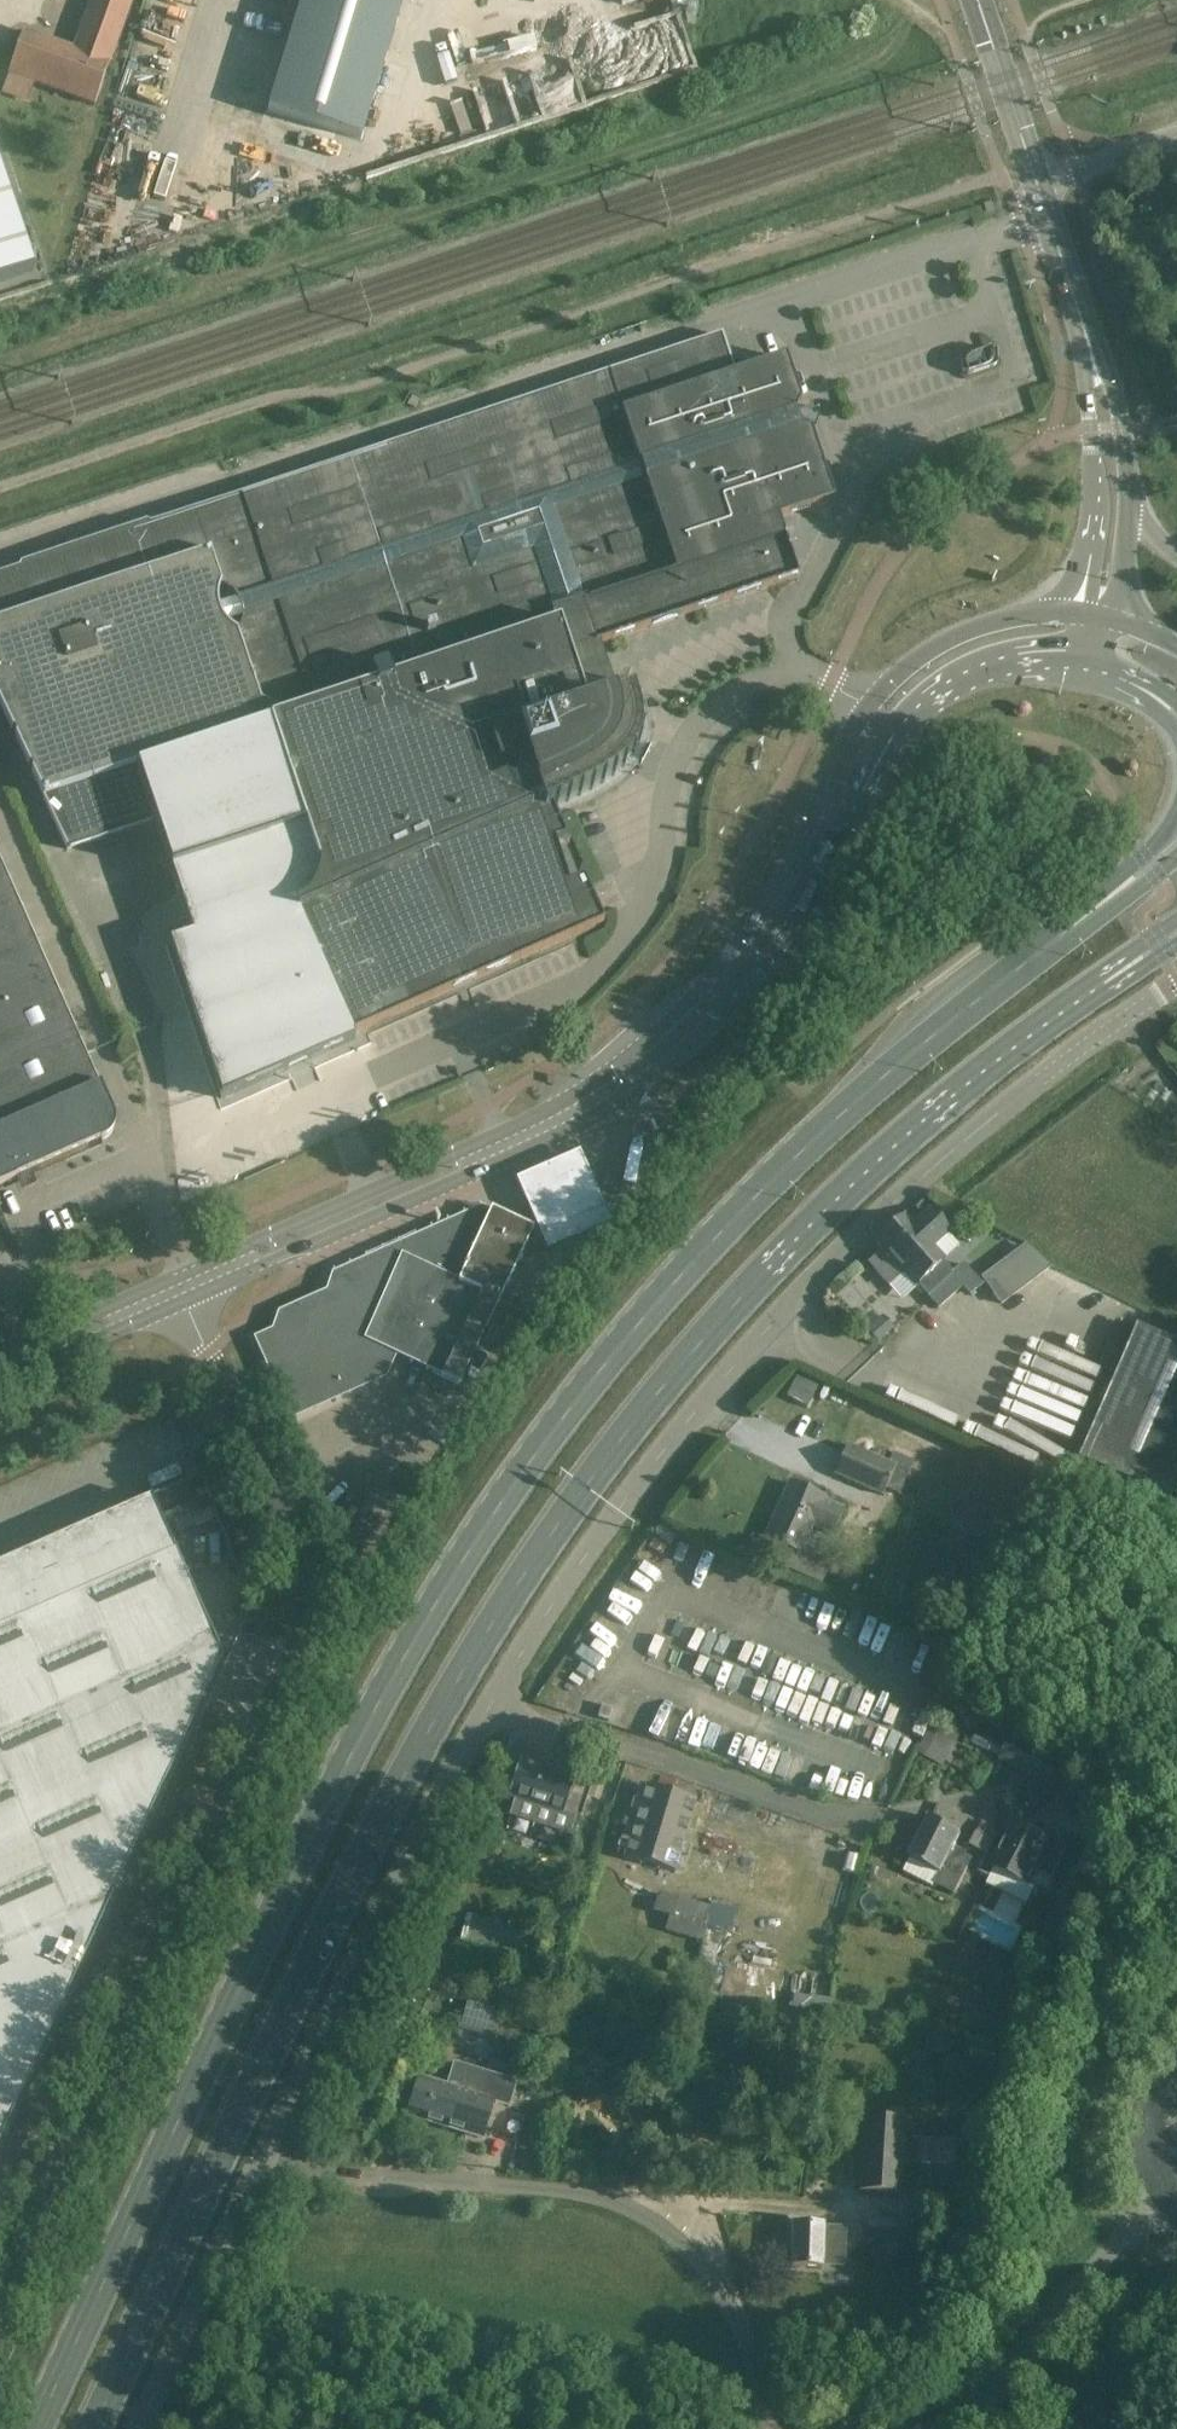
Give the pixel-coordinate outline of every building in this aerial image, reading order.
[(79,52),(25,31),(8,74),(9,75),(3,91),(28,100),(34,84),(93,107),(134,0),(96,0),(79,52)] [(268,111),(361,139),(404,0),(302,0),(268,111)] [(35,271),(0,170),(0,283),(35,271)] [(67,850),(153,821),(192,935),(169,943),(221,1099),(355,1040),(353,1036),(605,924),(585,880),(571,885),(556,841),(567,838),(554,809),(570,802),(582,796),(594,790),(605,784),(616,776),(626,768),(635,757),(638,751),(641,745),(643,732),(642,718),(639,706),(634,692),(618,697),(601,646),(799,579),(779,520),(834,501),(812,434),(803,429),(797,413),(802,404),(786,359),(737,375),(723,335),(693,345),(0,576),(0,707),(67,850)] [(997,366),(992,351),(987,353),(964,360),(969,376),(997,366)] [(0,859),(0,1186),(16,1179),(15,1179),(100,1141),(100,1142),(104,1141),(107,1139),(109,1137),(112,1134),(113,1131),(114,1128),(115,1124),(115,1121),(114,1117),(113,1114),(0,859)] [(579,1148),(517,1175),(548,1246),(610,1219),(579,1148)] [(491,1213),(482,1210),(334,1276),(329,1293),(280,1315),(274,1332),(258,1340),(292,1417),(389,1374),(397,1355),(414,1363),(459,1385),(508,1283),(509,1284),(526,1248),(525,1247),(532,1233),(491,1213)] [(949,1233),(929,1211),(915,1224),(905,1215),(876,1242),(882,1249),(868,1262),(889,1286),(904,1273),(916,1287),(919,1284),(939,1306),(963,1285),(971,1294),(982,1284),(964,1264),(953,1274),(942,1263),(946,1260),(934,1247),(949,1233)] [(1051,1266),(1025,1243),(982,1276),(1001,1304),(1051,1266)] [(1123,1324),(1104,1368),(1122,1376),(1085,1462),(1175,1501),(1176,1495),(1176,1343),(1143,1328),(1142,1332),(1123,1324)] [(811,1405),(819,1383),(798,1375),(790,1397),(811,1405)] [(896,1465),(848,1444),(835,1475),(883,1496),(896,1465)] [(160,1491),(169,1520),(213,1506),(204,1477),(160,1491)] [(826,1499),(792,1484),(768,1539),(802,1554),(814,1526),(835,1535),(846,1511),(825,1501),(826,1499)] [(207,1691),(191,1656),(216,1645),(151,1498),(0,1565),(0,2142),(207,1691)] [(752,1535),(737,1551),(749,1563),(764,1547),(752,1535)] [(963,1731),(938,1717),(919,1752),(944,1765),(963,1731)] [(999,1760),(1028,1775),(1041,1747),(1013,1733),(999,1760)] [(1070,1762),(1041,1747),(1028,1775),(1056,1789),(1070,1762)] [(516,1798),(510,1818),(571,1837),(577,1817),(582,1819),(584,1813),(594,1783),(581,1778),(575,1776),(576,1776),(524,1758),(511,1796),(516,1798)] [(625,1857),(676,1873),(697,1803),(646,1788),(625,1857)] [(962,1834),(930,1818),(905,1869),(956,1895),(973,1858),(955,1850),(962,1834)] [(1042,1837),(1015,1824),(998,1859),(989,1854),(980,1871),(989,1875),(994,1867),(1029,1884),(1036,1870),(1052,1878),(1067,1848),(1059,1844),(1061,1839),(1057,1834),(1051,1831),(1045,1831),(1042,1837)] [(977,1831),(970,1845),(988,1854),(995,1840),(977,1831)] [(733,1933),(739,1911),(661,1891),(652,1926),(707,1939),(710,1927),(733,1933)] [(522,1955),(525,1923),(466,1917),(463,1949),(522,1955)] [(499,2008),(466,1999),(465,2005),(458,2003),(456,2012),(463,2014),(459,2028),(491,2037),(491,2035),(507,2039),(504,2050),(528,2056),(531,2043),(520,2040),(525,2024),(496,2017),(499,2008)] [(606,2049),(569,2042),(565,2064),(602,2071),(606,2049)] [(488,2074),(455,2064),(448,2087),(418,2078),(407,2114),(437,2124),(482,2138),(494,2101),(481,2097),(488,2074)] [(908,2120),(862,2117),(857,2190),(903,2193),(908,2120)] [(846,2228),(794,2226),(793,2264),(844,2266),(846,2228)]
